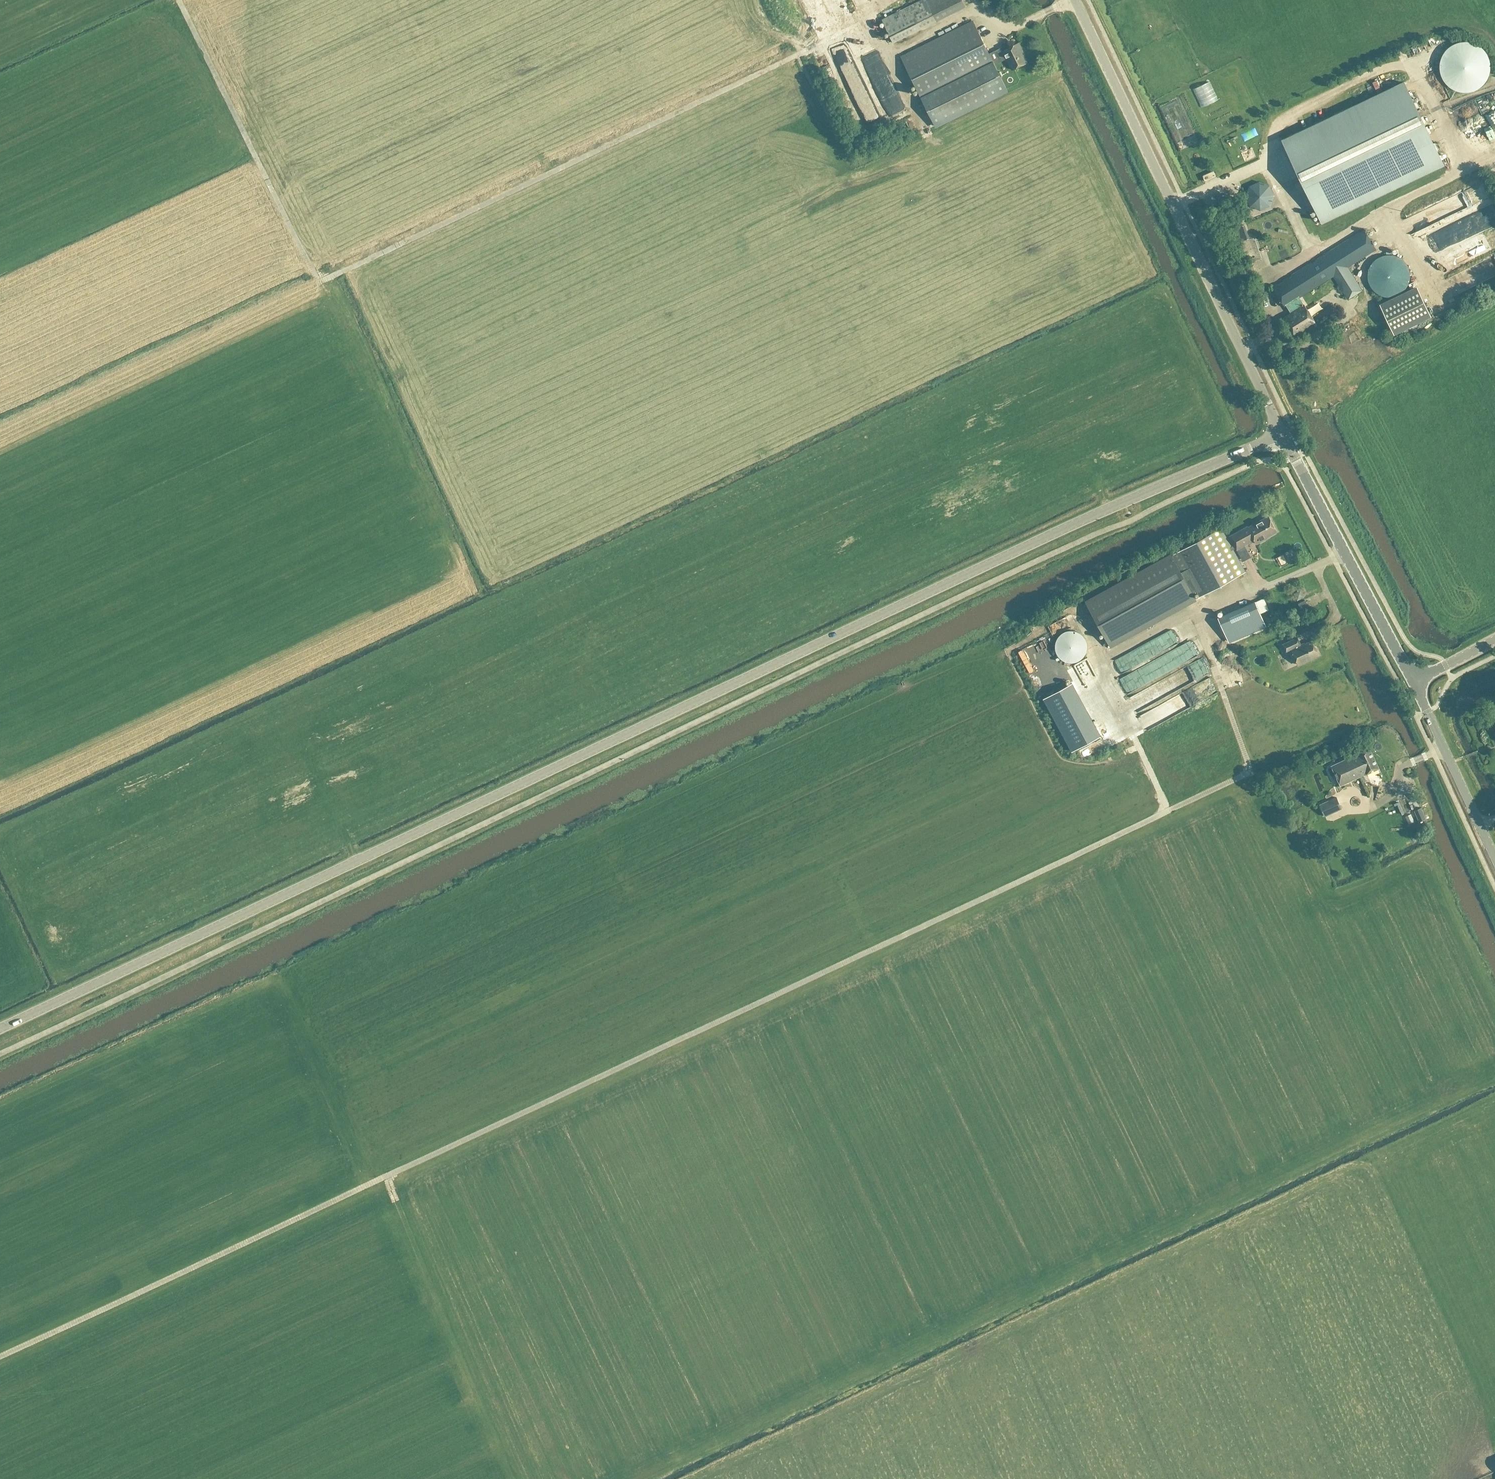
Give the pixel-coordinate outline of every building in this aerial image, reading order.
[(803,8),(810,5),(808,0),(799,0),(803,8)] [(882,21),(893,43),(965,7),(961,0),(925,0),(882,21)] [(1006,50),(1004,46),(988,54),(972,21),(900,57),(935,126),(1006,91),(997,71),(1009,65),(1012,63),(1006,50)] [(1442,56),(1439,67),(1441,78),(1447,86),(1456,91),(1466,92),(1475,90),(1483,84),(1487,78),(1490,68),(1488,58),(1482,49),(1473,43),(1463,42),(1454,44),(1447,49),(1442,56)] [(1018,43),(1006,50),(1012,63),(1009,65),(1012,70),(1026,63),(1021,51),(1022,51),(1018,43)] [(1207,82),(1192,89),(1201,108),(1216,101),(1207,82)] [(1321,224),(1443,166),(1403,83),(1282,141),(1321,224)] [(1457,136),(1467,130),(1463,124),(1454,130),(1457,136)] [(1249,187),(1246,197),(1250,207),(1260,210),(1270,206),(1273,196),(1269,186),(1259,183),(1249,187)] [(1410,234),(1452,223),(1448,207),(1401,220),(1404,230),(1409,228),(1410,234)] [(1494,220),(1489,220),(1489,218),(1476,219),(1477,228),(1494,227),(1494,220)] [(1264,232),(1272,229),(1269,222),(1261,225),(1264,232)] [(1234,225),(1235,232),(1241,231),(1246,262),(1254,260),(1248,223),(1234,225)] [(1347,268),(1376,250),(1363,230),(1303,268),(1272,288),(1284,307),(1286,306),(1290,314),(1284,318),(1296,338),(1316,325),(1304,305),(1303,306),(1299,298),(1333,276),(1348,300),(1361,291),(1347,268)] [(1494,251),(1494,240),(1463,252),(1467,262),(1494,251)] [(1409,276),(1409,272),(1408,269),(1407,266),(1405,264),(1403,261),(1401,260),(1399,258),(1396,257),(1393,256),(1391,256),(1387,255),(1383,256),(1380,257),(1377,259),(1374,261),(1371,264),(1370,267),(1368,269),(1367,274),(1367,278),(1368,281),(1368,283),(1369,286),(1371,288),(1373,291),(1376,293),(1379,295),(1382,296),(1385,297),(1388,297),(1391,297),(1394,297),(1397,296),(1399,294),(1401,293),(1403,291),(1405,289),(1407,286),(1408,284),(1409,281),(1409,276)] [(1417,289),(1380,306),(1394,334),(1430,316),(1417,289)] [(1303,359),(1311,354),(1308,349),(1300,354),(1303,359)] [(1089,599),(1085,601),(1110,647),(1114,645),(1137,632),(1196,601),(1195,600),(1192,593),(1195,591),(1199,597),(1244,573),(1232,550),(1236,548),(1237,549),(1254,540),(1257,544),(1267,538),(1267,537),(1277,532),(1268,517),(1247,528),(1230,537),(1235,545),(1231,547),(1221,529),(1175,553),(1137,574),(1089,599)] [(1243,591),(1253,587),(1250,582),(1241,586),(1243,591)] [(1302,612),(1308,609),(1305,601),(1298,604),(1302,612)] [(1265,624),(1255,602),(1218,618),(1227,640),(1265,624)] [(1058,630),(1050,627),(1048,635),(1056,637),(1058,630)] [(1068,663),(1071,663),(1074,663),(1076,662),(1079,661),(1081,659),(1083,657),(1084,655),(1085,653),(1086,650),(1087,648),(1086,645),(1086,642),(1085,640),(1084,637),(1082,635),(1080,634),(1077,632),(1075,631),(1072,631),(1070,631),(1067,631),(1064,632),(1062,633),(1060,635),(1058,637),(1056,639),(1055,642),(1055,645),(1054,648),(1055,650),(1056,653),(1057,655),(1059,658),(1061,660),(1063,661),(1065,662),(1068,663)] [(1298,665),(1318,656),(1311,641),(1301,646),(1297,638),(1282,645),(1286,653),(1291,650),(1298,665)] [(1152,698),(1159,712),(1202,691),(1195,677),(1152,698)] [(1071,684),(1043,699),(1072,752),(1100,737),(1071,684)] [(1366,775),(1378,769),(1369,748),(1356,754),(1357,755),(1331,767),(1340,786),(1366,774),(1366,775)] [(1370,786),(1376,783),(1372,775),(1366,779),(1370,786)] [(1375,797),(1385,799),(1386,791),(1376,789),(1375,797)] [(1342,810),(1336,798),(1319,805),(1324,817),(1342,810)] [(1425,819),(1420,808),(1414,811),(1419,822),(1425,819)]
